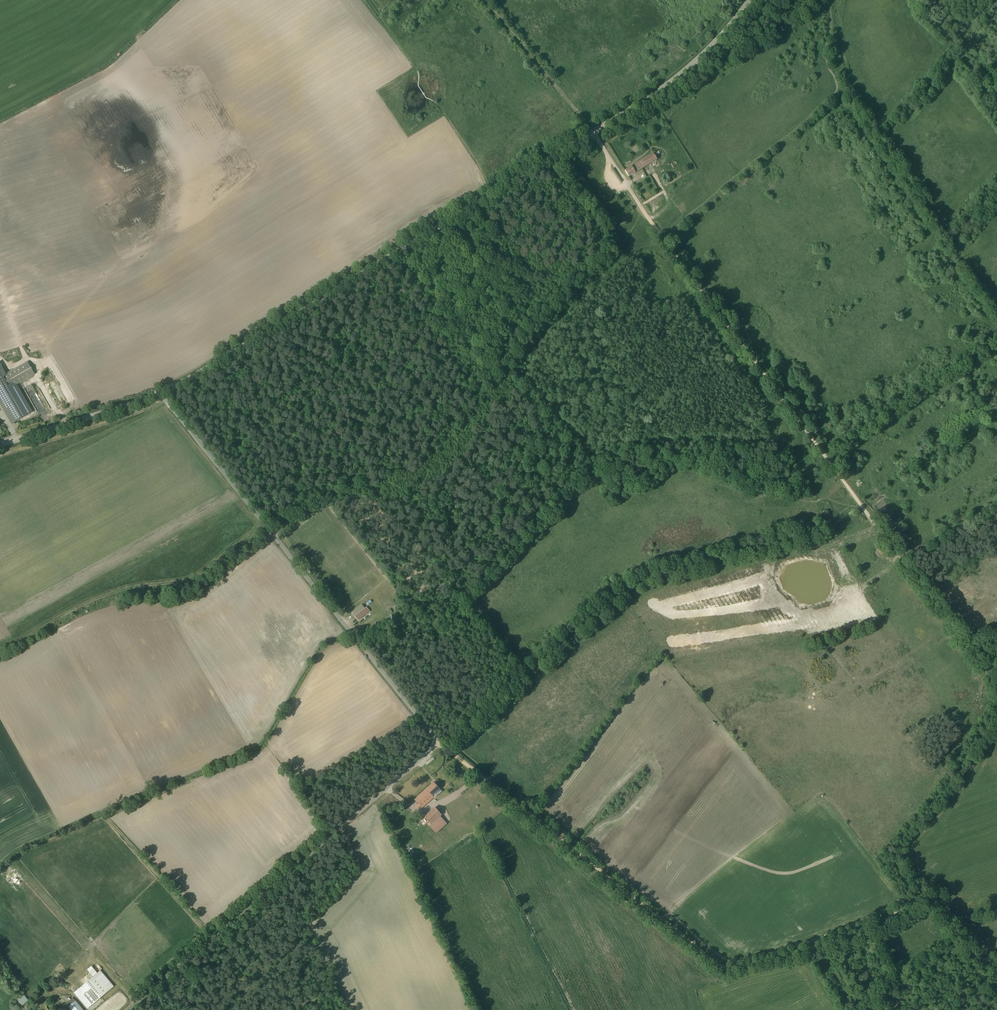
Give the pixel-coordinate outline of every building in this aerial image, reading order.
[(653,153),(625,171),(629,177),(657,159),(653,153)] [(12,425),(32,414),(17,386),(34,377),(27,363),(5,375),(0,365),(0,404),(12,425)] [(45,411),(33,384),(25,387),(38,414),(45,411)] [(362,604),(352,612),(359,621),(369,612),(362,604)] [(359,624),(351,613),(344,618),(352,629),(359,624)] [(434,781),(427,788),(435,797),(440,793),(438,790),(440,788),(434,781)] [(435,797),(427,788),(415,798),(423,808),(434,798),(435,797)] [(442,814),(435,806),(425,815),(431,823),(429,825),(442,840),(453,831),(440,816),(442,814)] [(92,1005),(114,986),(100,970),(74,992),(88,1008),(92,1005)] [(27,1001),(22,995),(16,1000),(21,1006),(27,1001)] [(72,998),(65,1003),(71,1009),(82,1009),(72,998)]
